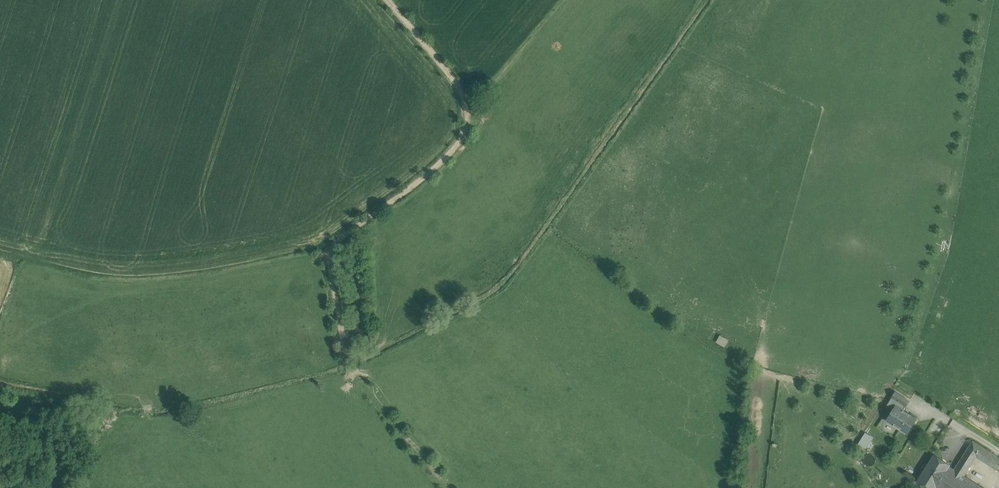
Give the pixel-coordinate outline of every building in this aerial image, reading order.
[(720,335),(716,342),(725,347),(729,340),(720,335)] [(896,406),(904,410),(910,400),(896,392),(888,405),(894,409),(896,406)] [(894,409),(886,421),(908,433),(918,418),(904,410),(896,406),(894,409)] [(867,447),(874,436),(866,431),(859,443),(867,447)] [(992,487),(986,483),(982,487),(964,476),(976,457),(998,471),(998,457),(973,441),(954,470),(949,467),(950,465),(935,455),(917,482),(927,487),(992,487)] [(907,470),(905,473),(916,479),(917,475),(907,470)]
